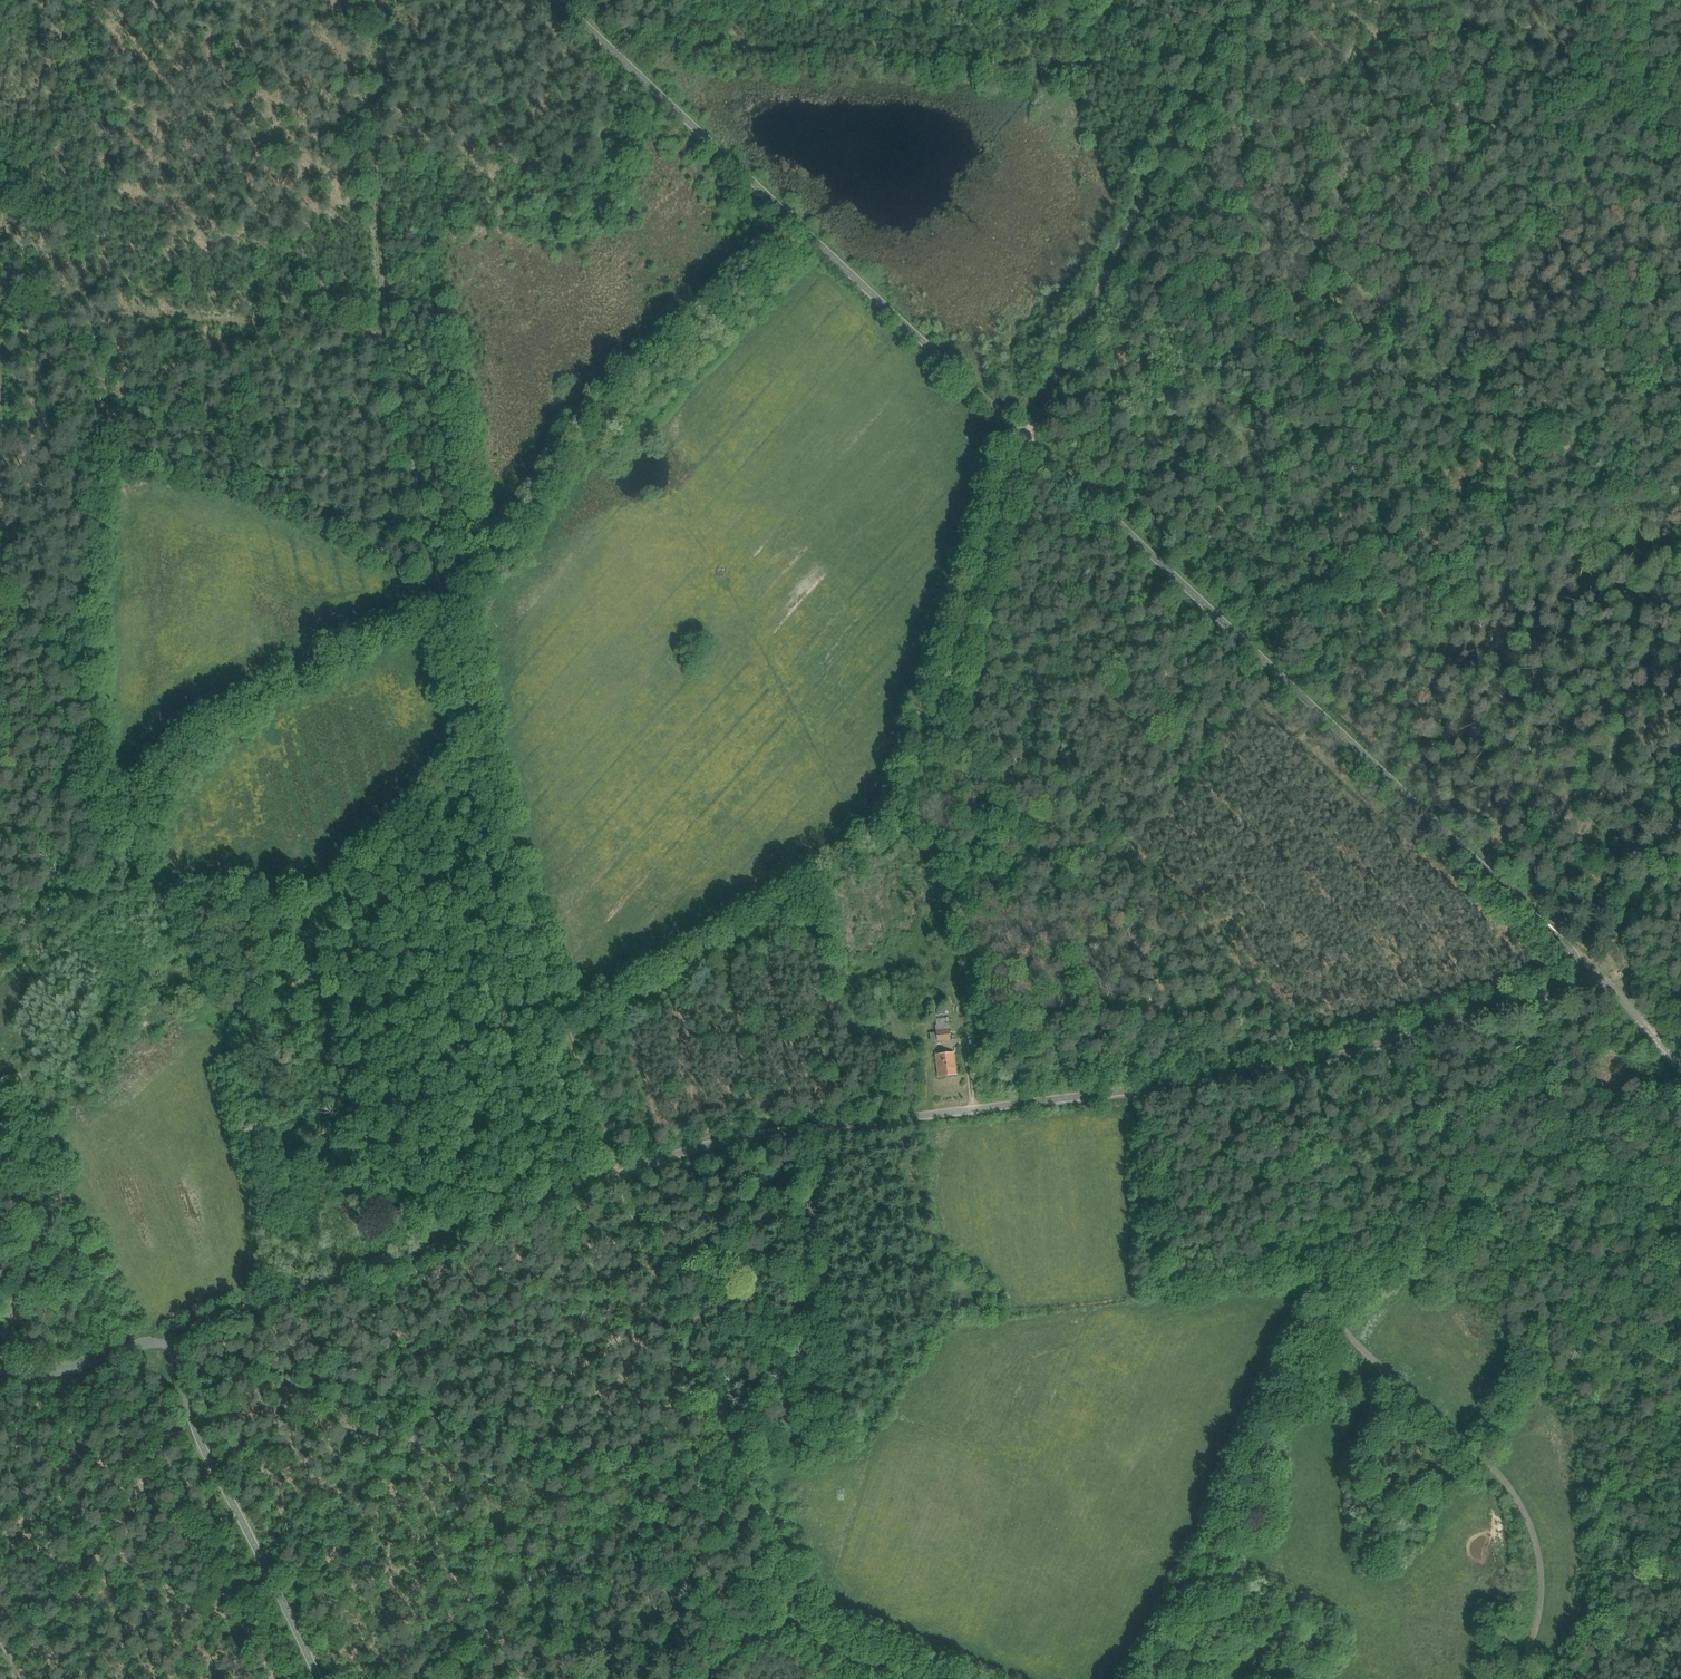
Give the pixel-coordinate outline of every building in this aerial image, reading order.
[(936,1024),(935,1024),(937,1039),(937,1040),(951,1039),(948,1017),(936,1018),(936,1024)] [(935,1052),(936,1065),(938,1076),(957,1074),(954,1050),(935,1052)]
